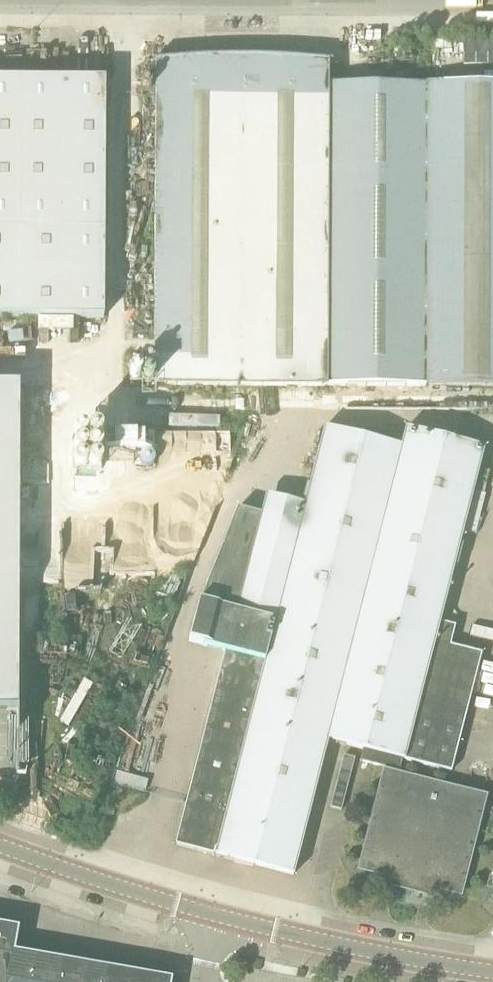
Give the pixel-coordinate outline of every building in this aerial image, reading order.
[(154,385),(155,385),(329,387),(329,61),(333,61),(333,60),(276,55),(217,55),(153,60),(156,61),(154,385)] [(106,317),(105,79),(0,78),(0,317),(106,317)] [(427,85),(426,386),(492,386),(492,85),(427,85)] [(0,385),(0,710),(17,710),(17,775),(26,775),(26,774),(19,774),(19,711),(21,408),(21,385),(0,385)] [(217,690),(177,845),(225,857),(294,875),(299,857),(328,740),(364,749),(361,761),(400,771),(403,759),(452,771),(482,654),(451,646),(455,626),(440,622),(484,449),(407,429),(402,448),(325,428),(300,525),(262,514),(261,515),(238,509),(200,602),(190,641),(203,644),(202,645),(226,652),(217,690)] [(138,445),(93,433),(88,452),(54,442),(36,504),(71,514),(74,504),(95,510),(99,494),(113,498),(124,459),(133,462),(138,445)] [(345,755),(331,807),(342,810),(355,758),(345,755)] [(384,769),(361,857),(358,870),(382,877),(380,884),(436,898),(438,891),(462,897),(488,795),(384,769)] [(149,780),(117,771),(114,783),(146,791),(149,780)] [(14,951),(18,928),(0,925),(0,981),(6,981),(11,956),(13,956),(14,951)] [(93,965),(14,951),(13,956),(11,956),(6,981),(90,981),(93,965)] [(90,981),(171,981),(171,979),(93,965),(90,981)]
